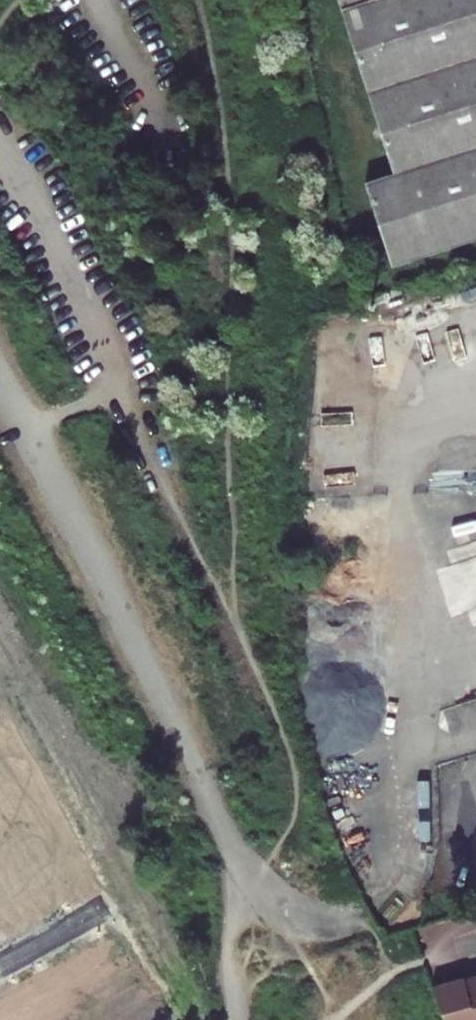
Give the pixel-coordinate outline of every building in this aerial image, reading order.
[(402,178),(373,187),(400,271),(475,247),(475,0),(345,0),(402,178)] [(450,1019),(475,1019),(475,997),(471,980),(470,977),(437,987),(450,1019)]
